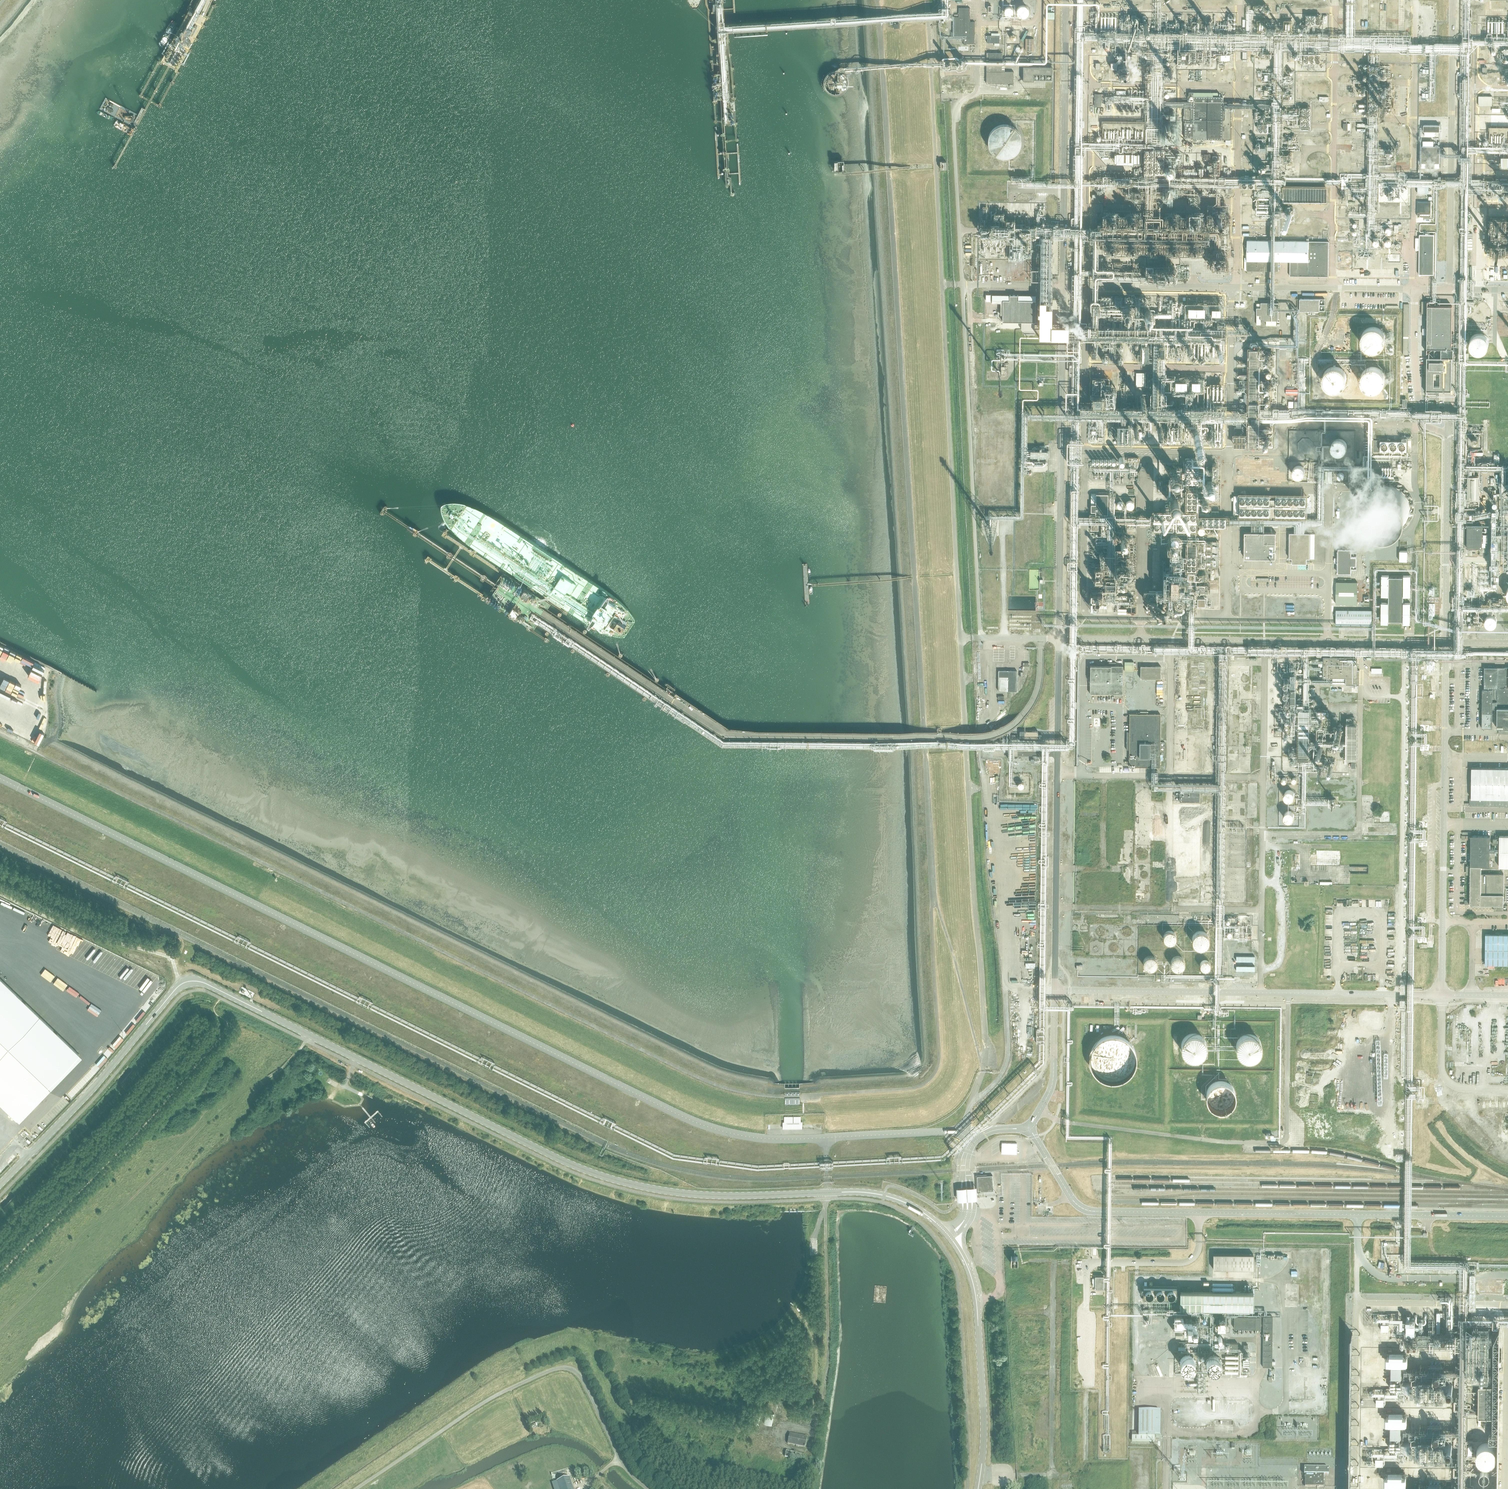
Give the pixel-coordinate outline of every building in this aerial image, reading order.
[(1028,11),(1028,10),(1028,9),(1028,8),(1027,7),(1027,6),(1026,6),(1025,5),(1023,4),(1021,5),(1019,5),(1019,6),(1018,7),(1017,8),(1017,9),(1017,10),(1017,11),(1017,13),(1018,14),(1019,15),(1020,16),(1022,16),(1023,16),(1024,16),(1026,15),(1027,15),(1027,14),(1028,13),(1028,11)] [(1013,12),(1013,10),(1013,8),(1011,7),(1010,6),(1008,6),(1007,6),(1005,7),(1004,8),(1004,10),(1004,12),(1005,13),(1006,14),(1007,15),(1008,15),(1010,15),(1010,14),(1012,13),(1013,12)] [(958,7),(958,17),(953,16),(953,37),(958,37),(958,41),(963,41),(963,45),(966,45),(966,43),(974,44),(975,22),(970,21),(970,8),(963,8),(958,7)] [(1394,12),(1371,12),(1371,29),(1401,29),(1401,20),(1408,20),(1408,10),(1403,10),(1403,16),(1394,16),(1394,12)] [(1002,53),(986,53),(986,83),(1013,83),(1013,71),(1001,71),(1002,53)] [(1052,66),(1023,66),(1023,81),(1034,81),(1034,74),(1052,74),(1052,66)] [(848,84),(849,81),(848,79),(848,76),(847,74),(845,72),(843,70),(840,69),(838,68),(835,68),(833,68),(831,69),(828,70),(826,72),(824,74),(823,76),(822,79),(822,81),(822,84),(823,86),(824,89),(825,91),(827,92),(829,94),(832,95),(834,95),(838,95),(840,94),(843,93),(845,91),(846,89),(848,87),(848,84)] [(1193,101),(1193,106),(1222,107),(1222,96),(1193,96),(1193,92),(1188,92),(1188,101),(1193,101)] [(1494,106),(1494,94),(1480,94),(1480,105),(1494,106)] [(1222,107),(1193,106),(1185,106),(1184,137),(1192,137),(1192,139),(1230,140),(1231,106),(1224,106),(1224,107),(1222,107)] [(1021,144),(1022,140),(1021,137),(1020,134),(1019,131),(1017,128),(1014,126),(1011,124),(1008,123),(1005,123),(1002,123),(998,123),(995,125),(992,127),(990,130),(989,131),(988,133),(987,136),(986,140),(987,143),(987,146),(989,149),(991,152),(994,155),(997,156),(999,157),(1002,158),(1004,158),(1007,158),(1009,157),(1011,157),(1014,155),(1016,153),(1019,150),(1020,147),(1021,144)] [(1170,163),(1175,168),(1184,157),(1179,153),(1170,163)] [(1434,235),(1419,234),(1419,274),(1433,275),(1434,235)] [(1378,246),(1384,238),(1378,235),(1373,242),(1378,246)] [(1390,246),(1396,238),(1391,235),(1385,242),(1390,246)] [(1329,241),(1247,240),(1247,271),(1278,271),(1278,261),(1290,261),(1290,276),(1328,276),(1329,241)] [(1090,267),(1090,263),(1086,263),(1086,272),(1093,272),(1094,267),(1090,267)] [(1004,299),(1004,320),(1024,320),(1039,320),(1040,295),(1022,295),(1023,289),(1014,289),(1014,291),(997,291),(997,299),(1004,299)] [(1155,313),(1169,296),(1163,292),(1150,309),(1155,313)] [(1324,311),(1325,299),(1300,299),(1299,311),(1324,311)] [(1193,309),(1209,309),(1209,300),(1193,300),(1193,309)] [(1451,358),(1453,358),(1453,349),(1451,349),(1452,345),(1453,345),(1453,344),(1453,343),(1452,343),(1452,336),(1453,336),(1453,335),(1453,334),(1452,334),(1452,306),(1427,306),(1428,301),(1427,301),(1427,353),(1427,348),(1441,349),(1441,357),(1429,357),(1430,352),(1429,352),(1429,357),(1427,357),(1426,390),(1426,393),(1427,393),(1427,390),(1451,391),(1451,358)] [(1266,322),(1266,325),(1276,325),(1276,320),(1278,320),(1278,302),(1275,302),(1261,302),(1261,303),(1257,303),(1256,326),(1261,326),(1261,322),(1266,322)] [(1216,322),(1213,330),(1220,333),(1223,325),(1216,322)] [(1385,341),(1385,338),(1385,336),(1384,333),(1383,331),(1382,330),(1380,328),(1378,327),(1376,326),(1373,326),(1371,326),(1369,326),(1367,327),(1365,329),(1363,331),(1362,333),(1361,335),(1361,338),(1361,340),(1361,342),(1362,345),(1364,347),(1366,348),(1368,350),(1370,350),(1373,351),(1375,350),(1377,350),(1379,349),(1382,347),(1383,345),(1384,343),(1385,341)] [(1488,345),(1488,343),(1488,342),(1487,340),(1486,338),(1485,336),(1484,335),(1482,334),(1480,333),(1478,333),(1477,333),(1474,333),(1472,334),(1471,335),(1469,337),(1468,339),(1468,341),(1467,343),(1468,345),(1468,347),(1469,349),(1470,350),(1472,352),(1473,353),(1475,353),(1477,353),(1479,353),(1481,353),(1482,352),(1485,351),(1486,349),(1487,347),(1488,345)] [(1266,343),(1255,343),(1254,367),(1258,367),(1258,366),(1265,366),(1266,343)] [(1347,381),(1347,379),(1347,377),(1346,374),(1345,372),(1343,370),(1341,368),(1339,367),(1337,366),(1335,366),(1332,366),(1330,367),(1328,368),(1325,369),(1324,371),(1323,373),(1322,376),(1321,378),(1321,381),(1322,383),(1323,385),(1325,387),(1326,389),(1329,390),(1331,391),(1334,391),(1336,391),(1339,391),(1341,389),(1343,388),(1344,386),(1346,384),(1347,381)] [(1384,381),(1384,379),(1384,377),(1383,374),(1382,372),(1381,370),(1379,369),(1377,367),(1375,367),(1372,366),(1369,366),(1368,367),(1365,368),(1363,370),(1362,371),(1361,373),(1360,376),(1359,378),(1359,381),(1360,383),(1361,386),(1363,387),(1365,389),(1367,390),(1369,391),(1371,391),(1374,391),(1376,391),(1378,389),(1380,388),(1382,386),(1383,384),(1384,381)] [(1192,374),(1180,374),(1180,383),(1191,383),(1192,374)] [(1112,379),(1103,378),(1102,391),(1114,392),(1113,394),(1123,395),(1123,376),(1113,376),(1112,379)] [(1192,434),(1196,438),(1211,421),(1206,416),(1194,429),(1195,430),(1192,434)] [(1237,429),(1236,441),(1250,442),(1251,430),(1237,429)] [(1347,448),(1347,446),(1347,445),(1346,443),(1346,441),(1345,440),(1343,439),(1342,438),(1340,438),(1339,438),(1337,438),(1335,438),(1334,439),(1333,440),(1332,441),(1331,443),(1330,444),(1330,446),(1330,447),(1331,449),(1331,451),(1332,452),(1334,453),(1335,454),(1336,454),(1338,455),(1340,454),(1341,454),(1343,453),(1344,452),(1345,451),(1346,450),(1347,448)] [(1298,452),(1299,452),(1300,446),(1294,445),(1292,454),(1297,455),(1298,452)] [(1303,473),(1303,472),(1302,470),(1302,469),(1301,468),(1300,467),(1299,466),(1297,466),(1295,466),(1294,466),(1292,467),(1291,468),(1291,469),(1290,470),(1290,472),(1290,473),(1290,474),(1291,476),(1292,477),(1294,478),(1296,478),(1297,478),(1299,478),(1301,477),(1302,476),(1302,475),(1303,473)] [(1349,470),(1344,467),(1338,476),(1343,480),(1349,470)] [(1480,473),(1470,473),(1469,499),(1479,499),(1480,473)] [(1412,510),(1412,507),(1412,505),(1412,503),(1411,501),(1410,498),(1409,495),(1408,493),(1407,491),(1405,489),(1403,487),(1401,486),(1399,485),(1397,484),(1395,483),(1392,482),(1390,481),(1387,481),(1384,481),(1381,482),(1378,482),(1376,483),(1374,484),(1371,485),(1369,487),(1368,488),(1366,490),(1364,492),(1363,494),(1362,497),(1361,499),(1360,502),(1360,505),(1359,507),(1360,510),(1360,512),(1361,515),(1361,517),(1362,519),(1363,521),(1365,524),(1367,526),(1369,528),(1371,529),(1373,531),(1375,532),(1377,532),(1380,533),(1383,534),(1385,534),(1388,534),(1390,533),(1395,532),(1397,531),(1399,530),(1402,528),(1404,526),(1406,524),(1407,523),(1409,520),(1410,517),(1411,515),(1412,512),(1412,510)] [(1108,514),(1108,494),(1095,494),(1095,504),(1091,504),(1091,512),(1095,512),(1095,514),(1108,514)] [(1305,496),(1237,494),(1236,516),(1305,518),(1305,496)] [(1178,503),(1178,501),(1178,500),(1177,498),(1176,498),(1175,497),(1173,497),(1172,497),(1171,497),(1170,498),(1169,499),(1168,500),(1168,501),(1168,503),(1169,504),(1169,505),(1170,505),(1171,506),(1173,506),(1174,506),(1175,506),(1176,505),(1177,504),(1178,503)] [(1127,507),(1127,508),(1128,508),(1129,509),(1130,509),(1130,508),(1131,508),(1132,508),(1132,507),(1133,507),(1133,506),(1133,505),(1133,504),(1133,503),(1133,502),(1132,502),(1132,501),(1131,501),(1130,501),(1130,500),(1129,501),(1128,501),(1127,501),(1126,502),(1126,503),(1125,504),(1125,505),(1126,506),(1126,507),(1127,507)] [(1473,522),(1467,521),(1467,535),(1467,548),(1482,548),(1482,547),(1488,547),(1488,526),(1473,526),(1473,522)] [(1245,558),(1276,558),(1276,532),(1245,532),(1245,558)] [(1310,558),(1310,533),(1289,533),(1289,558),(1292,558),(1292,563),(1307,563),(1307,558),(1310,558)] [(1498,535),(1498,550),(1507,550),(1507,535),(1498,535)] [(1214,559),(1214,550),(1208,550),(1208,545),(1205,545),(1205,559),(1214,559)] [(1410,560),(1410,548),(1402,548),(1402,560),(1410,560)] [(1351,555),(1351,550),(1338,550),(1338,574),(1351,574),(1351,567),(1356,567),(1356,555),(1351,555)] [(1180,561),(1179,580),(1188,581),(1189,561),(1180,561)] [(1209,574),(1200,576),(1201,583),(1210,581),(1209,574)] [(1388,596),(1388,602),(1381,602),(1381,623),(1388,623),(1388,621),(1403,621),(1403,623),(1410,624),(1410,602),(1403,602),(1403,596),(1410,596),(1410,575),(1403,575),(1403,577),(1389,577),(1389,575),(1382,575),(1381,596),(1388,596)] [(1336,610),(1336,625),(1372,625),(1372,610),(1336,610)] [(1497,623),(1497,622),(1496,620),(1496,619),(1495,618),(1494,617),(1493,617),(1491,616),(1489,617),(1488,617),(1487,618),(1486,619),(1486,620),(1485,621),(1485,622),(1485,624),(1486,625),(1487,626),(1488,627),(1491,628),(1492,628),(1493,627),(1495,626),(1496,625),(1496,624),(1497,623)] [(1495,649),(1495,657),(1507,657),(1507,649),(1495,649)] [(1358,657),(1324,657),(1323,677),(1338,678),(1338,680),(1340,680),(1340,678),(1346,678),(1346,684),(1359,684),(1359,670),(1357,670),(1358,657)] [(1135,660),(1126,660),(1126,669),(1135,670),(1135,660)] [(1123,666),(1090,665),(1090,693),(1114,694),(1114,697),(1122,697),(1122,694),(1123,666)] [(1140,678),(1161,679),(1161,666),(1140,666),(1140,678)] [(1484,667),(1484,688),(1492,688),(1492,690),(1482,690),(1482,728),(1492,728),(1492,709),(1497,709),(1497,728),(1507,728),(1507,667),(1484,667)] [(998,691),(1016,691),(1017,670),(998,670),(998,691)] [(8,698),(19,703),(29,683),(18,678),(19,677),(7,672),(3,681),(14,686),(15,684),(22,688),(20,692),(13,689),(8,698)] [(12,689),(1,684),(0,685),(0,695),(7,698),(12,689)] [(1304,698),(1304,720),(1315,720),(1315,702),(1309,701),(1309,698),(1304,698)] [(1178,705),(1180,705),(1179,725),(1189,726),(1189,701),(1178,701),(1178,705)] [(49,716),(51,710),(40,705),(38,711),(49,716)] [(34,719),(48,725),(51,719),(38,712),(34,719)] [(1138,714),(1130,713),(1129,732),(1126,732),(1126,749),(1129,749),(1129,766),(1134,767),(1134,772),(1148,772),(1148,767),(1160,767),(1160,733),(1160,714),(1140,714),(1140,712),(1138,712),(1138,714)] [(1303,721),(1302,748),(1313,748),(1314,721),(1303,721)] [(33,741),(40,744),(45,734),(38,731),(33,741)] [(1024,739),(1037,739),(1038,731),(1024,731),(1024,739)] [(1507,806),(1507,768),(1472,768),(1471,798),(1470,798),(1470,805),(1507,806)] [(1023,788),(1023,786),(1023,784),(1022,783),(1021,783),(1020,782),(1019,782),(1017,782),(1016,783),(1015,784),(1015,786),(1015,788),(1016,789),(1017,790),(1019,790),(1021,790),(1022,789),(1023,788)] [(1285,787),(1286,799),(1297,798),(1296,786),(1285,787)] [(1179,791),(1179,801),(1199,801),(1199,792),(1179,791)] [(1292,823),(1300,808),(1292,803),(1283,818),(1292,823)] [(1174,816),(1177,816),(1177,809),(1181,809),(1181,810),(1184,810),(1184,805),(1175,805),(1174,816)] [(1391,821),(1392,813),(1377,812),(1376,820),(1391,821)] [(1499,849),(1490,849),(1490,836),(1471,835),(1470,866),(1466,866),(1466,874),(1470,874),(1470,900),(1465,900),(1465,904),(1470,904),(1494,905),(1494,910),(1507,911),(1507,905),(1503,905),(1504,874),(1481,873),(1481,866),(1490,866),(1490,851),(1499,851),(1499,866),(1507,867),(1507,836),(1499,836),(1499,838),(1493,838),(1493,844),(1499,844),(1499,845),(1495,845),(1495,848),(1499,848),(1499,849)] [(1080,861),(1091,861),(1091,858),(1100,859),(1100,850),(1085,850),(1085,846),(1080,846),(1080,861)] [(1343,864),(1344,848),(1319,847),(1319,848),(1313,848),(1313,864),(1343,864)] [(1148,858),(1148,848),(1139,848),(1139,858),(1148,858)] [(1098,875),(1092,886),(1101,890),(1107,879),(1098,875)] [(1117,876),(1110,879),(1111,881),(1108,882),(1111,889),(1121,884),(1117,876)] [(1105,937),(1109,924),(1101,921),(1097,934),(1105,937)] [(1248,939),(1249,923),(1236,922),(1236,936),(1240,936),(1240,939),(1248,939)] [(1134,925),(1125,924),(1124,936),(1133,936),(1134,925)] [(1208,940),(1209,938),(1208,937),(1208,935),(1207,933),(1206,932),(1204,931),(1203,930),(1201,929),(1199,929),(1197,930),(1195,930),(1194,931),(1193,932),(1192,934),(1191,935),(1190,937),(1190,938),(1190,940),(1191,942),(1192,943),(1193,945),(1195,946),(1196,947),(1198,948),(1200,948),(1202,947),(1204,947),(1205,946),(1206,945),(1207,943),(1208,942),(1208,940)] [(1175,939),(1175,938),(1175,936),(1175,935),(1174,933),(1173,933),(1172,932),(1171,931),(1170,931),(1169,931),(1167,931),(1166,931),(1164,932),(1163,933),(1162,935),(1161,936),(1161,937),(1161,939),(1162,940),(1163,942),(1163,943),(1164,943),(1165,944),(1167,945),(1168,945),(1169,945),(1171,944),(1172,944),(1173,943),(1174,942),(1175,940),(1175,939)] [(1485,934),(1485,964),(1495,964),(1507,964),(1507,934),(1485,934)] [(1156,965),(1156,964),(1156,962),(1156,961),(1155,960),(1154,958),(1152,957),(1150,957),(1149,957),(1148,957),(1147,957),(1145,958),(1144,959),(1143,960),(1143,961),(1142,962),(1142,963),(1142,965),(1142,966),(1143,967),(1144,969),(1145,969),(1146,970),(1148,970),(1149,971),(1150,970),(1152,970),(1153,969),(1154,969),(1155,967),(1156,966),(1156,965)] [(1184,965),(1184,964),(1184,963),(1183,961),(1183,960),(1182,959),(1181,958),(1179,957),(1177,957),(1176,957),(1174,957),(1173,958),(1172,959),(1171,960),(1170,961),(1170,962),(1170,964),(1170,965),(1170,967),(1171,968),(1172,969),(1173,970),(1174,971),(1175,971),(1177,971),(1178,971),(1180,971),(1181,970),(1182,969),(1183,968),(1183,967),(1184,965)] [(1208,967),(1209,966),(1208,964),(1207,963),(1206,962),(1205,961),(1204,961),(1203,961),(1202,961),(1200,962),(1199,963),(1199,964),(1199,965),(1198,966),(1199,968),(1199,969),(1200,969),(1201,971),(1202,971),(1203,971),(1205,971),(1206,971),(1207,970),(1208,969),(1208,968),(1208,967)] [(48,1087),(79,1055),(0,979),(0,1041),(48,1087)] [(1206,1048),(1206,1045),(1206,1043),(1205,1041),(1204,1038),(1203,1037),(1201,1035),(1199,1034),(1196,1032),(1193,1032),(1190,1032),(1188,1033),(1186,1034),(1183,1036),(1182,1038),(1181,1040),(1180,1042),(1179,1045),(1179,1048),(1180,1050),(1181,1053),(1183,1055),(1185,1056),(1187,1058),(1190,1059),(1192,1059),(1195,1059),(1198,1058),(1200,1057),(1202,1055),(1204,1053),(1205,1051),(1206,1048)] [(1136,1060),(1136,1058),(1136,1055),(1135,1053),(1135,1051),(1134,1049),(1133,1046),(1132,1044),(1130,1042),(1129,1041),(1125,1038),(1123,1036),(1121,1036),(1119,1035),(1117,1034),(1114,1034),(1111,1033),(1109,1034),(1106,1034),(1104,1035),(1102,1036),(1100,1036),(1098,1038),(1094,1041),(1093,1042),(1091,1044),(1090,1046),(1089,1049),(1088,1051),(1088,1053),(1087,1057),(1087,1060),(1088,1062),(1088,1064),(1089,1067),(1090,1069),(1091,1071),(1094,1074),(1096,1076),(1098,1077),(1100,1079),(1102,1080),(1104,1080),(1107,1081),(1111,1082),(1114,1082),(1116,1081),(1119,1081),(1121,1080),(1124,1078),(1126,1077),(1128,1075),(1130,1073),(1132,1071),(1134,1067),(1134,1065),(1135,1063),(1136,1060)] [(1260,1049),(1260,1046),(1260,1043),(1259,1041),(1258,1039),(1256,1037),(1254,1035),(1253,1034),(1251,1033),(1249,1033),(1247,1033),(1244,1033),(1242,1033),(1240,1034),(1239,1035),(1237,1037),(1235,1039),(1234,1041),(1233,1043),(1233,1046),(1233,1048),(1233,1051),(1235,1053),(1236,1055),(1238,1057),(1241,1059),(1243,1059),(1246,1060),(1249,1060),(1251,1059),(1253,1058),(1256,1056),(1258,1054),(1259,1051),(1260,1049)] [(16,1120),(48,1087),(0,1041),(0,1104),(16,1120)] [(1496,1063),(1496,1075),(1507,1075),(1507,1064),(1496,1063)] [(1235,1098),(1235,1094),(1235,1091),(1234,1088),(1233,1086),(1231,1083),(1228,1081),(1226,1080),(1223,1079),(1220,1079),(1217,1079),(1214,1080),(1211,1081),(1209,1083),(1207,1086),(1205,1088),(1205,1091),(1204,1094),(1204,1097),(1205,1100),(1207,1103),(1208,1105),(1210,1107),(1212,1108),(1214,1109),(1217,1110),(1219,1110),(1222,1110),(1225,1109),(1228,1108),(1231,1106),(1233,1103),(1234,1100),(1235,1098)] [(1480,1112),(1483,1112),(1483,1115),(1495,1115),(1495,1111),(1507,1112),(1507,1100),(1480,1100),(1480,1112)] [(1484,1134),(1484,1148),(1491,1148),(1491,1143),(1492,1143),(1493,1134),(1484,1134)] [(981,1190),(981,1191),(994,1190),(993,1175),(977,1176),(978,1190),(981,1190)] [(1254,1268),(1254,1252),(1214,1252),(1214,1267),(1254,1268)] [(1095,1275),(1095,1288),(1103,1288),(1103,1275),(1095,1275)] [(1177,1295),(1177,1284),(1144,1284),(1144,1295),(1177,1295)] [(1254,1288),(1181,1287),(1181,1305),(1254,1306),(1254,1288)] [(1235,1327),(1261,1327),(1261,1315),(1235,1315),(1235,1327)] [(1263,1367),(1272,1367),(1273,1316),(1263,1316),(1263,1367)] [(1195,1364),(1195,1362),(1195,1361),(1194,1359),(1194,1358),(1193,1357),(1191,1356),(1190,1355),(1188,1355),(1187,1355),(1185,1355),(1184,1355),(1183,1356),(1181,1357),(1180,1358),(1180,1359),(1179,1361),(1179,1362),(1179,1364),(1180,1365),(1180,1367),(1181,1368),(1182,1369),(1184,1370),(1185,1370),(1187,1370),(1188,1370),(1190,1370),(1191,1369),(1192,1368),(1193,1367),(1194,1366),(1195,1364)] [(1221,1364),(1221,1363),(1221,1361),(1220,1360),(1220,1358),(1219,1357),(1217,1356),(1216,1355),(1214,1355),(1213,1355),(1211,1355),(1210,1355),(1208,1356),(1207,1357),(1206,1358),(1206,1360),(1205,1361),(1205,1363),(1205,1365),(1206,1366),(1207,1367),(1208,1369),(1209,1370),(1211,1370),(1212,1370),(1214,1370),(1216,1370),(1217,1369),(1218,1368),(1219,1367),(1220,1366),(1221,1364)] [(1481,1415),(1497,1415),(1498,1383),(1481,1383),(1481,1415)] [(1161,1410),(1138,1410),(1138,1436),(1132,1436),(1132,1441),(1155,1441),(1155,1435),(1161,1435),(1161,1410)] [(766,1411),(764,1423),(772,1425),(774,1413),(766,1411)] [(788,1444),(805,1447),(807,1437),(790,1434),(788,1444)] [(1487,1444),(1485,1444),(1484,1444),(1482,1445),(1480,1446),(1478,1448),(1477,1449),(1477,1450),(1476,1451),(1476,1453),(1476,1454),(1476,1456),(1476,1457),(1476,1459),(1477,1460),(1479,1462),(1480,1463),(1482,1464),(1483,1464),(1485,1465),(1487,1465),(1488,1464),(1490,1464),(1492,1462),(1493,1461),(1494,1460),(1496,1458),(1496,1456),(1496,1454),(1496,1452),(1495,1451),(1494,1448),(1493,1447),(1491,1445),(1489,1445),(1487,1444)] [(1218,1448),(1215,1448),(1215,1458),(1216,1458),(1217,1458),(1219,1458),(1220,1458),(1222,1458),(1222,1459),(1223,1459),(1223,1458),(1224,1458),(1224,1448),(1222,1448),(1222,1447),(1221,1447),(1221,1448),(1219,1448),(1219,1447),(1218,1447),(1218,1448)] [(802,1454),(786,1451),(785,1457),(801,1460),(802,1454)] [(1305,1486),(1317,1486),(1317,1488),(1320,1488),(1320,1486),(1324,1486),(1324,1474),(1329,1474),(1329,1467),(1305,1467),(1305,1473),(1305,1486)] [(1489,1477),(1489,1476),(1488,1474),(1487,1473),(1486,1472),(1485,1471),(1484,1471),(1482,1472),(1481,1473),(1480,1474),(1479,1475),(1479,1476),(1479,1478),(1480,1479),(1482,1481),(1484,1481),(1486,1481),(1487,1480),(1488,1479),(1488,1478),(1489,1477)] [(569,1477),(557,1481),(559,1488),(573,1488),(569,1477)]
